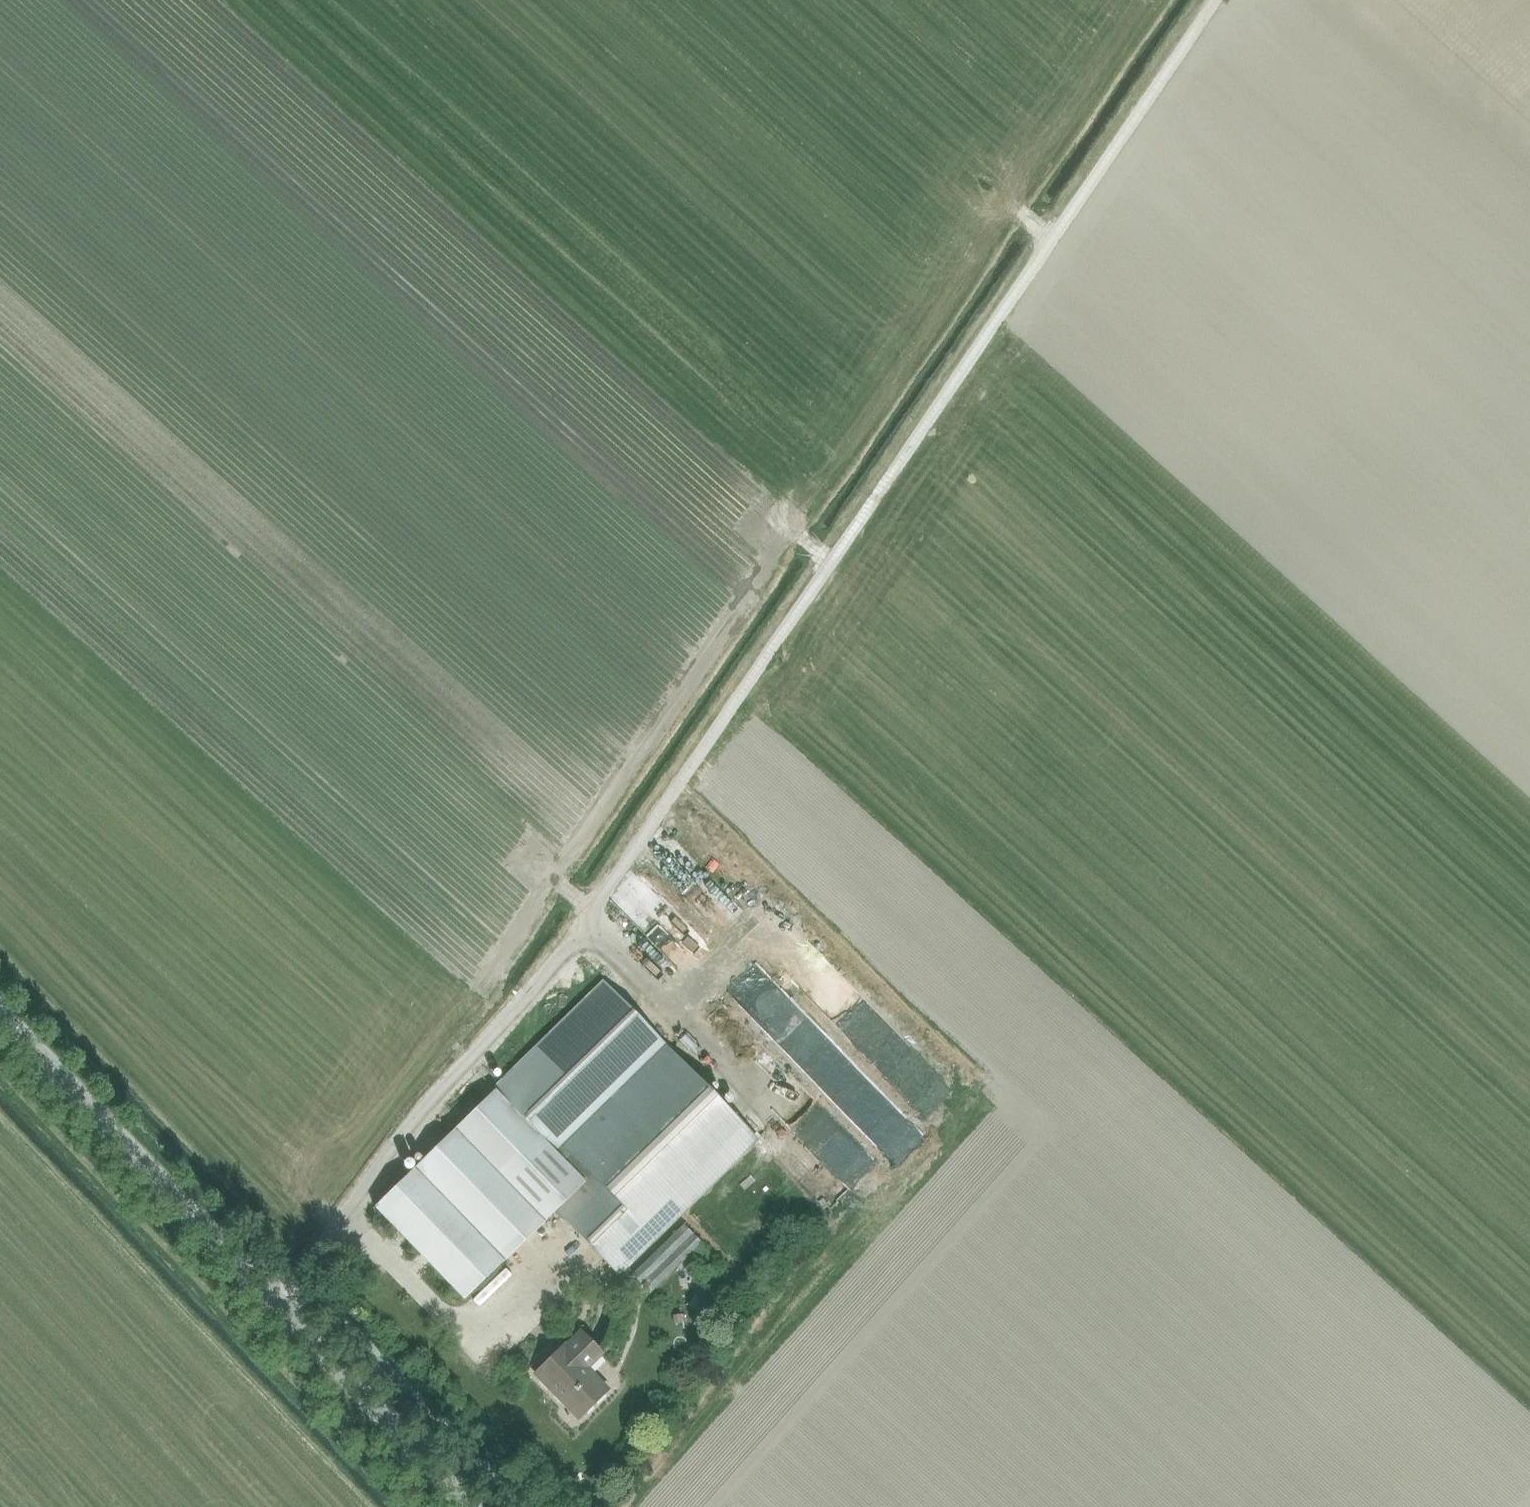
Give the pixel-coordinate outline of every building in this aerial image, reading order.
[(607,982),(375,1206),(465,1299),(558,1209),(620,1274),(757,1137),(607,982)] [(770,1013),(828,1068),(842,1053),(835,1046),(844,1037),(793,989),(770,1013)] [(812,1127),(841,1145),(853,1126),(824,1108),(812,1127)] [(606,1354),(587,1334),(582,1329),(567,1344),(565,1343),(535,1372),(562,1400),(565,1397),(582,1415),(609,1389),(590,1369),(606,1354)]
